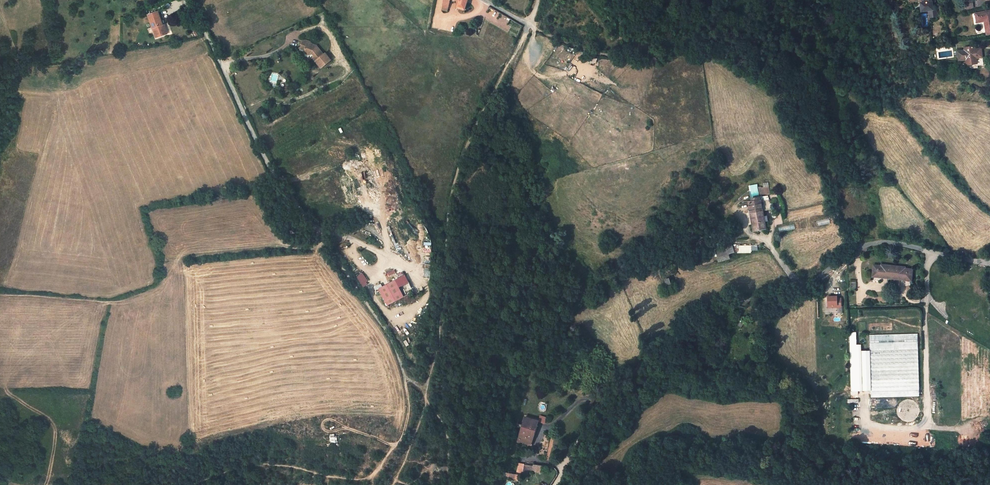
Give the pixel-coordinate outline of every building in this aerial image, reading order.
[(935,0),(918,0),(918,3),(920,3),(921,11),(929,10),(933,10),(932,2),(935,2),(935,0)] [(967,9),(973,8),(972,4),(972,0),(965,1),(963,2),(963,6),(965,6),(965,7),(966,7),(967,9)] [(987,34),(989,34),(989,14),(987,15),(986,11),(975,13),(977,23),(984,21),(987,34)] [(172,37),(168,28),(161,15),(152,20),(162,41),(172,37)] [(316,58),(321,65),(331,57),(325,50),(323,51),(318,45),(316,46),(315,44),(308,42),(309,40),(302,38),(299,46),(305,48),(304,49),(312,51),(311,50),(313,49),(316,53),(314,54),(317,57),(316,58)] [(964,50),(957,51),(959,61),(966,60),(976,58),(975,49),(975,47),(964,48),(964,50)] [(981,48),(975,49),(976,58),(977,64),(978,66),(984,65),(981,48)] [(872,66),(869,68),(875,77),(879,75),(872,66)] [(635,136),(642,134),(639,127),(633,129),(635,136)] [(763,183),(763,186),(759,187),(759,194),(770,194),(769,182),(763,183)] [(761,197),(752,198),(752,201),(749,201),(752,229),(765,227),(763,211),(772,210),(771,199),(761,200),(761,197)] [(904,276),(909,276),(910,267),(903,266),(903,265),(878,262),(878,263),(871,263),(870,272),(875,272),(875,275),(904,277),(904,276)] [(356,276),(361,285),(368,281),(363,273),(356,276)] [(396,280),(400,286),(404,284),(400,277),(396,280)] [(377,289),(386,305),(403,296),(394,279),(377,289)] [(834,294),(825,295),(826,304),(834,303),(834,305),(839,305),(838,296),(834,297),(834,294)] [(850,392),(869,392),(868,351),(856,352),(855,333),(848,333),(850,392)] [(917,396),(915,334),(867,336),(868,351),(869,392),(870,398),(917,396)] [(539,422),(545,423),(547,417),(541,415),(539,422)] [(513,443),(526,444),(528,417),(516,417),(513,443)] [(529,464),(515,462),(512,473),(518,474),(519,473),(523,474),(524,469),(538,471),(540,464),(530,463),(529,464)]
